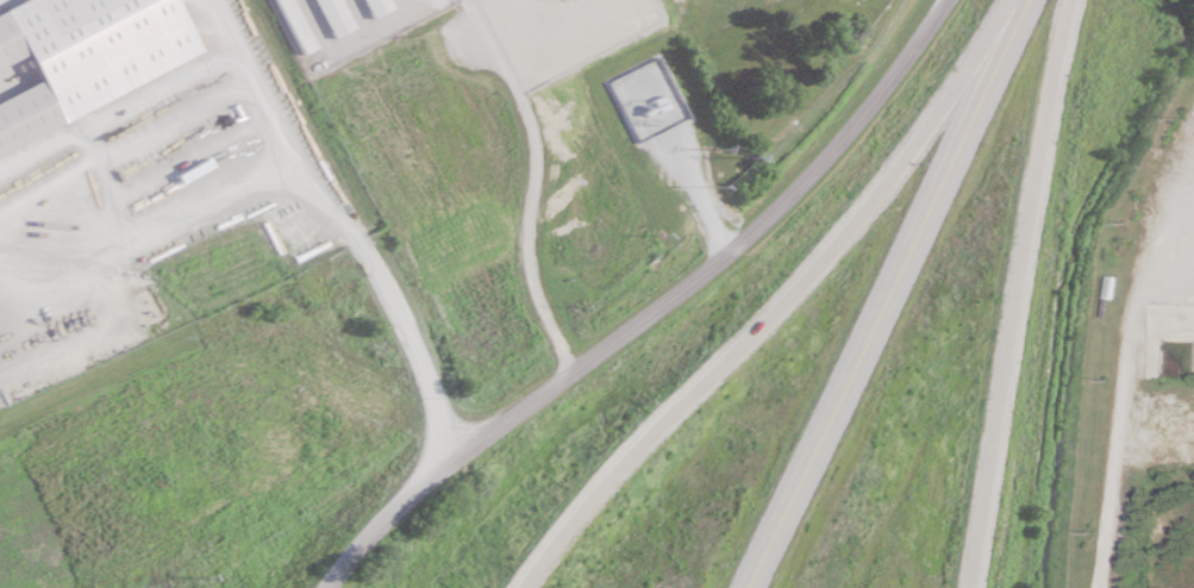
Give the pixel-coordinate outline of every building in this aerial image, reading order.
[(299,0),(281,0),(307,55),(322,48),(299,0)] [(359,29),(346,0),(320,0),(338,39),(359,29)] [(376,19),(398,9),(394,0),(368,0),(376,19)] [(13,13),(0,19),(0,70),(32,56),(13,13)] [(609,80),(637,144),(693,120),(664,55),(609,80)] [(48,82),(0,105),(0,157),(68,125),(48,82)]
